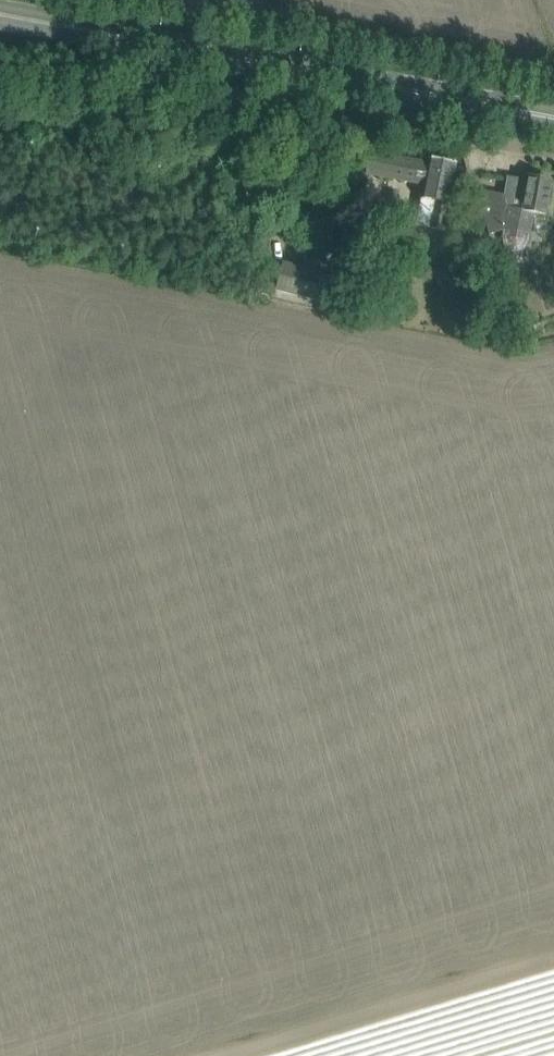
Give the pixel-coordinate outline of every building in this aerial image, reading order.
[(428,158),(427,164),(421,163),(421,162),(369,153),(369,154),(370,155),(367,174),(365,173),(365,175),(423,186),(416,227),(444,232),(452,185),(456,164),(428,158)] [(535,215),(545,217),(552,182),(527,177),(526,180),(507,177),(504,195),(476,189),(489,235),(503,231),(501,237),(503,245),(509,252),(517,253),(525,249),(529,242),(535,215)] [(334,277),(284,264),(277,292),(327,305),(334,277)] [(532,325),(519,329),(523,342),(536,338),(532,325)]
